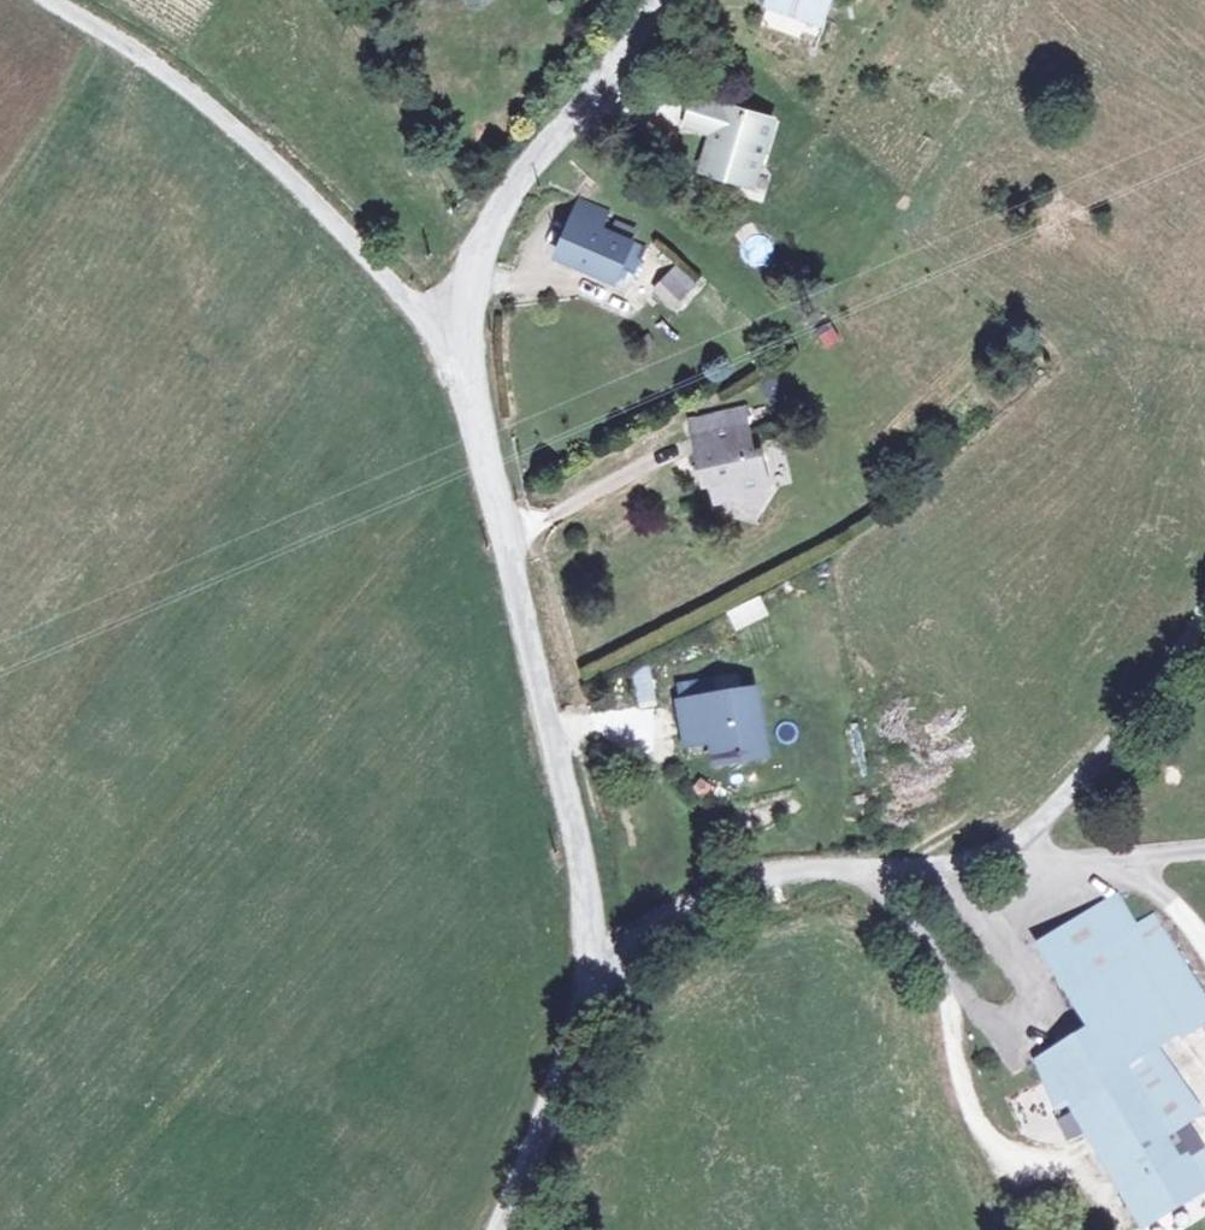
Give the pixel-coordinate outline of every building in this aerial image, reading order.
[(815,0),(749,0),(748,1),(799,28),(815,0)] [(759,132),(685,99),(673,126),(697,137),(680,176),(705,188),(709,179),(734,190),(759,132)] [(600,217),(579,203),(543,256),(571,274),(573,271),(606,293),(613,283),(629,258),(590,231),(600,217)] [(680,297),(668,279),(653,290),(665,307),(680,297)] [(727,422),(676,439),(683,467),(690,466),(701,502),(718,496),(741,506),(755,484),(743,448),(736,451),(727,422)] [(725,611),(731,631),(768,618),(761,598),(725,611)] [(638,708),(656,703),(648,667),(630,671),(638,708)] [(742,693),(665,711),(673,747),(696,743),(702,770),(754,758),(742,693)] [(845,725),(850,774),(864,772),(859,723),(845,725)] [(1100,939),(1085,915),(1081,908),(1003,956),(1007,964),(1022,987),(1054,1039),(999,1072),(1011,1090),(1022,1109),(1031,1103),(1110,1229),(1136,1229),(1185,1200),(1160,1161),(1148,1169),(1132,1144),(1160,1127),(1117,1058),(1135,1047),(1139,1054),(1178,1029),(1116,929),(1100,939)]
